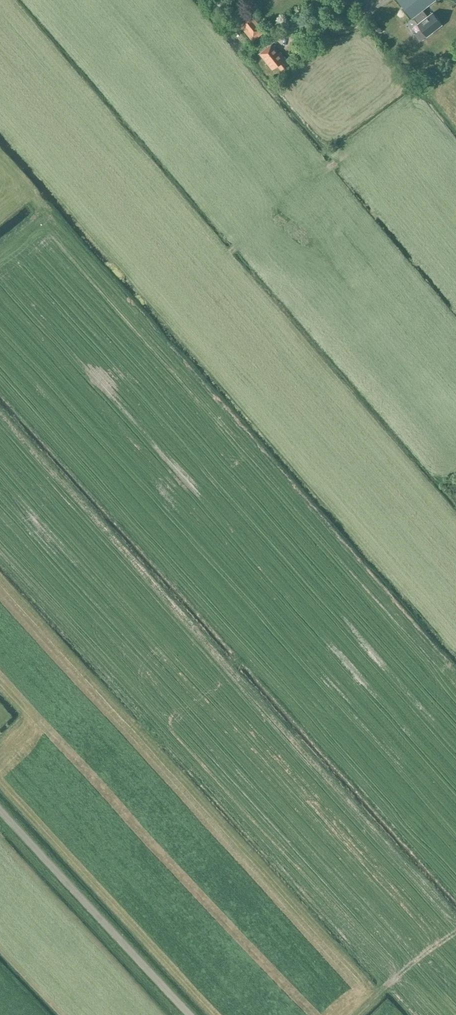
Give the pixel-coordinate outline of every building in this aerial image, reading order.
[(412,18),(413,17),(418,24),(417,25),(421,30),(414,35),(420,42),(426,37),(442,25),(432,13),(428,17),(422,10),(426,7),(435,0),(398,0),(412,18)] [(264,32),(249,13),(238,23),(253,41),(264,32)] [(280,52),(277,54),(271,46),(260,54),(271,69),(277,65),(281,70),(289,63),(280,52)]
